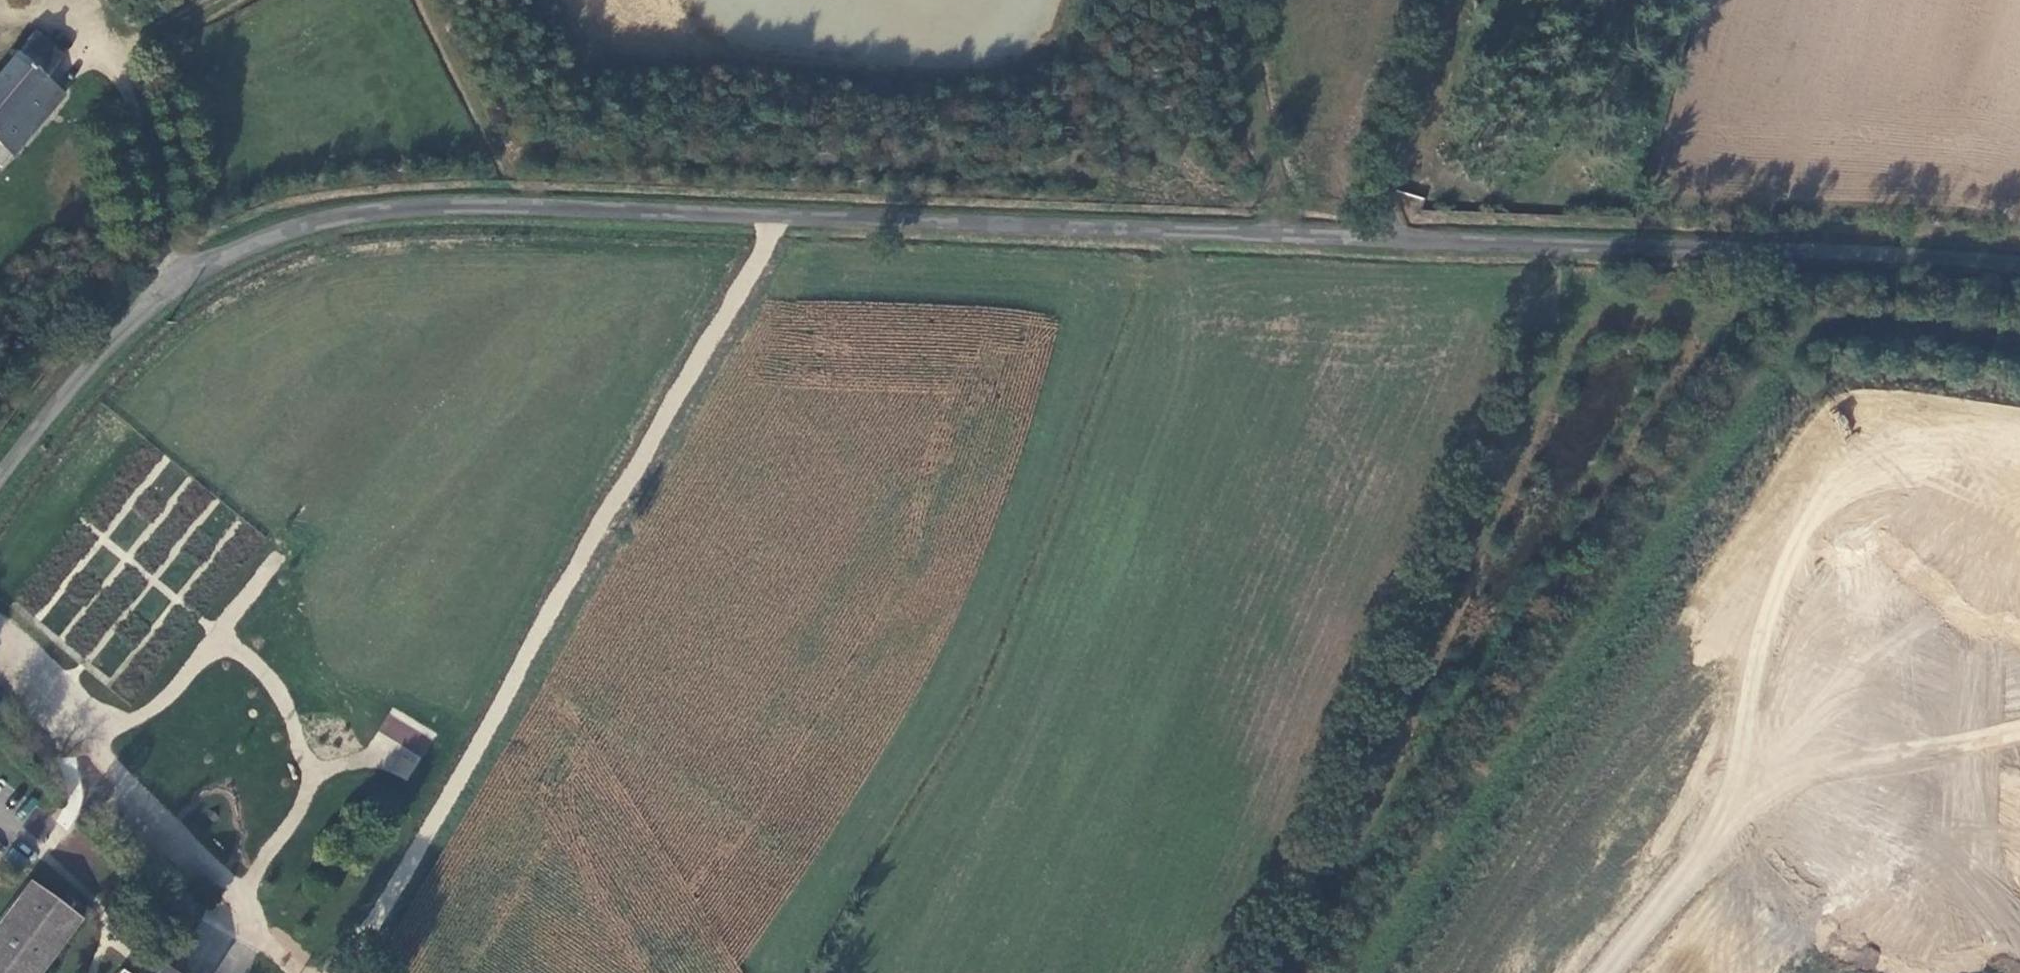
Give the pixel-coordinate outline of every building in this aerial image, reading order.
[(65,95),(42,76),(60,55),(34,31),(0,69),(0,145),(15,159),(11,154),(65,95)] [(0,145),(0,172),(2,173),(15,159),(0,145)] [(383,768),(408,780),(420,756),(396,743),(383,768)] [(31,880),(0,922),(0,972),(42,972),(82,917),(31,880)] [(153,956),(140,972),(177,972),(153,956)]
